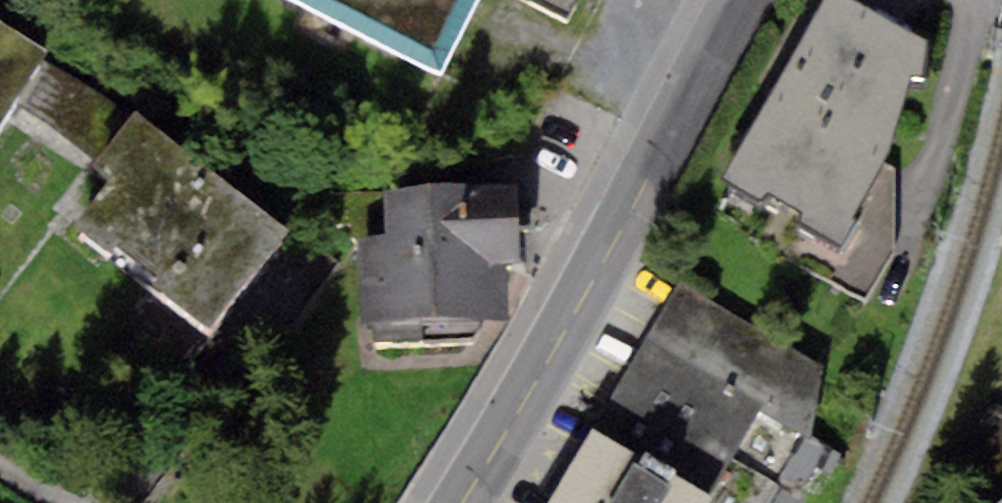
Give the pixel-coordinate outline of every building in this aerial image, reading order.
[(478,0),(293,0),(438,75),(478,0)] [(570,22),(581,0),(521,0),(570,22)] [(850,0),(823,0),(719,181),(759,203),(766,191),(798,211),(791,221),(838,244),(912,77),(924,75),(930,43),(850,0)] [(0,20),(0,132),(15,107),(40,64),(49,50),(0,20)] [(131,116),(40,64),(15,107),(95,161),(131,116)] [(292,233),(135,110),(131,116),(95,161),(91,166),(109,180),(74,225),(213,333),(292,233)] [(518,183),(383,190),(386,236),(356,237),(360,321),(370,321),(371,345),(482,339),(481,319),(510,318),(507,263),(522,263),(518,183)] [(712,501),(760,413),(813,440),(823,370),(679,284),(595,429),(549,502),(710,502),(712,501)]
